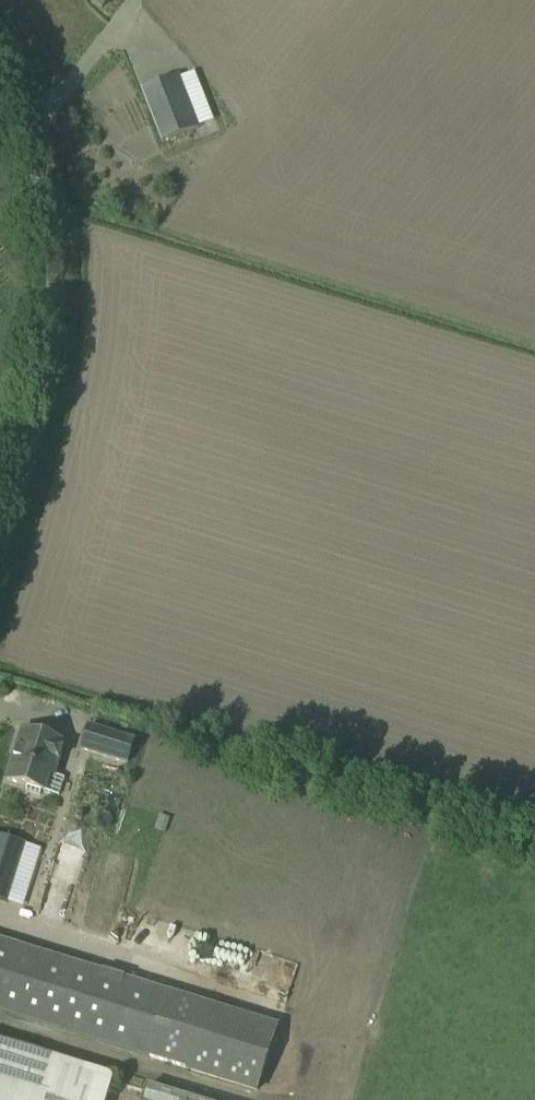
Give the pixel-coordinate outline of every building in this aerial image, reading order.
[(109,0),(92,0),(103,8),(109,0)] [(180,77),(142,91),(162,144),(200,129),(180,77)] [(82,749),(127,764),(134,742),(89,727),(82,749)] [(23,729),(7,780),(27,787),(26,791),(41,795),(42,791),(59,797),(65,778),(55,775),(65,742),(23,729)] [(6,902),(24,843),(0,836),(0,900),(6,902)] [(0,945),(0,1009),(103,1041),(259,1090),(276,1030),(0,945)] [(114,1076),(0,1041),(0,1099),(107,1099),(114,1076)] [(149,1086),(145,1099),(194,1099),(149,1086)]
